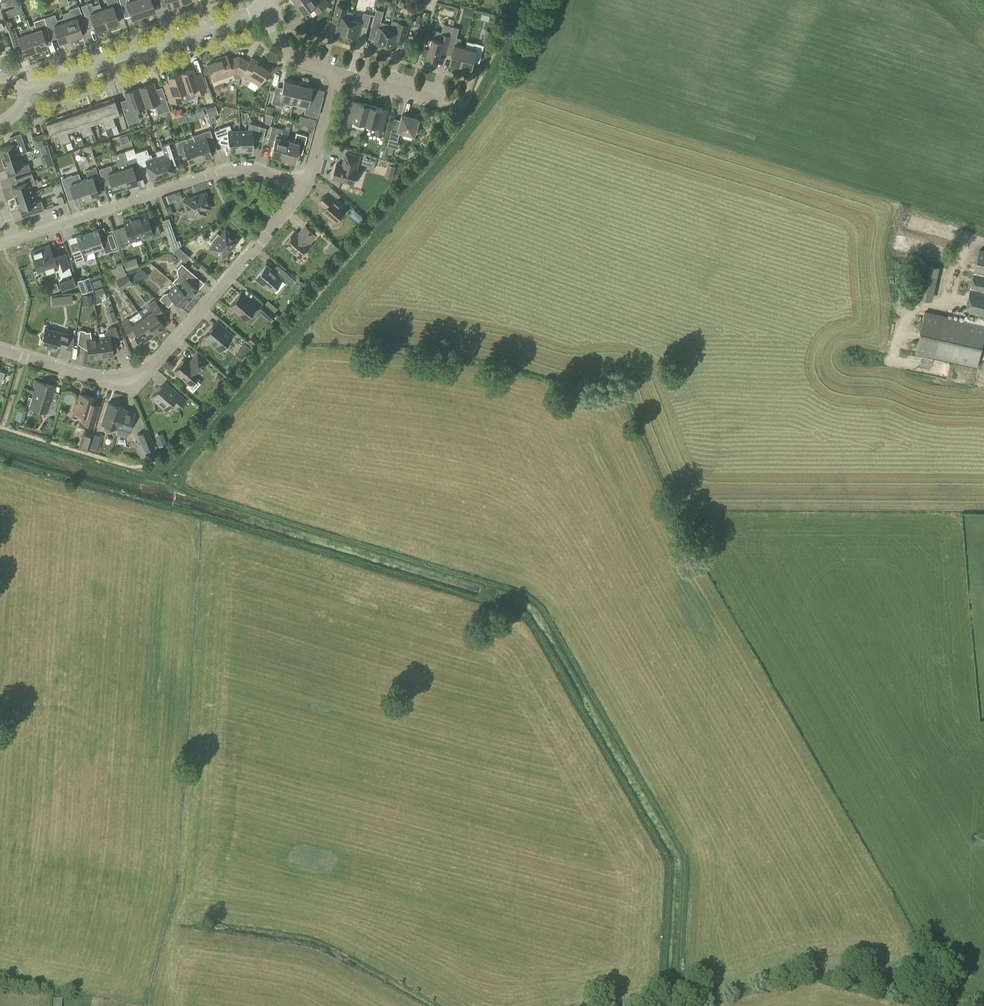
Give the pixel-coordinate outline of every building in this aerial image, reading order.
[(13,5),(13,4),(19,2),(19,0),(5,0),(0,2),(0,3),(2,8),(13,5)] [(107,26),(119,22),(114,10),(120,9),(117,0),(106,0),(108,7),(101,9),(107,26)] [(122,8),(127,6),(131,19),(143,15),(138,0),(119,0),(122,8)] [(143,15),(155,11),(151,0),(138,0),(143,15)] [(297,4),(304,14),(313,7),(317,13),(330,4),(328,0),(322,0),(321,0),(304,0),(297,4)] [(107,26),(101,9),(99,3),(92,6),(91,2),(81,6),(85,20),(91,18),(95,30),(107,26)] [(337,5),(334,18),(333,21),(339,23),(336,32),(347,35),(351,19),(353,13),(348,11),(349,8),(337,5)] [(63,18),(71,38),(82,34),(78,22),(83,20),(79,6),(68,9),(69,12),(62,14),(63,18)] [(13,18),(23,13),(21,8),(10,13),(13,18)] [(391,24),(381,22),(384,11),(376,9),(371,28),(379,30),(375,42),(386,45),(391,24)] [(351,19),(347,35),(357,38),(361,25),(368,27),(371,14),(364,12),(361,22),(351,19)] [(71,38),(63,18),(56,20),(54,14),(44,18),(49,32),(55,30),(59,42),(71,38)] [(28,28),(35,50),(47,46),(42,33),(48,31),(43,18),(33,21),(34,25),(28,28)] [(398,39),(404,41),(409,25),(398,22),(397,26),(391,24),(386,45),(396,48),(398,39)] [(441,52),(446,54),(447,49),(451,36),(453,27),(448,25),(445,33),(441,32),(440,31),(435,30),(434,31),(432,38),(427,56),(429,57),(428,59),(436,62),(437,59),(439,60),(441,52)] [(35,50),(28,28),(21,30),(20,26),(9,29),(14,43),(19,41),(24,54),(35,50)] [(461,66),(466,47),(459,45),(461,39),(451,36),(447,49),(453,50),(450,63),(461,66)] [(466,47),(461,66),(472,69),(475,56),(481,58),(485,45),(474,42),(472,49),(466,47)] [(11,51),(9,45),(4,47),(5,50),(0,51),(0,55),(11,51)] [(236,79),(239,57),(228,61),(226,56),(219,58),(220,60),(207,65),(209,71),(210,71),(213,81),(232,74),(234,78),(236,79)] [(236,86),(239,86),(239,79),(242,75),(259,85),(264,76),(265,77),(269,71),(256,63),(257,62),(251,58),(248,63),(239,57),(236,79),(236,85),(236,86)] [(194,97),(196,94),(206,90),(201,77),(196,79),(192,68),(180,73),(189,99),(194,97)] [(180,73),(168,77),(171,87),(166,89),(170,103),(181,99),(186,101),(189,100),(189,99),(180,73)] [(293,101),(297,84),(284,81),(281,92),(274,91),(271,104),(283,106),(283,103),(292,105),(293,102),(293,101)] [(139,88),(145,107),(154,104),(156,109),(161,107),(163,113),(166,111),(167,113),(164,121),(172,118),(165,98),(159,100),(153,83),(139,88)] [(293,101),(293,102),(306,105),(304,113),(317,116),(322,98),(309,95),(311,87),(297,84),(293,101)] [(136,110),(145,107),(139,88),(124,93),(130,110),(124,112),(128,124),(140,120),(138,115),(136,110)] [(103,102),(111,127),(115,125),(113,117),(119,115),(114,98),(103,102)] [(346,124),(364,129),(366,123),(365,123),(370,106),(364,105),(364,103),(352,100),(346,124)] [(105,129),(111,127),(103,102),(92,105),(98,122),(102,121),(105,129)] [(90,125),(98,122),(92,105),(79,110),(88,135),(91,143),(96,141),(93,133),(90,125)] [(215,105),(205,108),(208,117),(217,113),(215,105)] [(185,113),(183,106),(172,108),(174,115),(185,113)] [(381,134),(385,119),(388,110),(383,108),(376,106),(375,108),(370,106),(365,123),(366,123),(377,126),(375,132),(381,134)] [(82,137),(88,135),(79,110),(68,113),(74,130),(80,128),(82,137)] [(205,116),(203,110),(195,113),(197,118),(205,116)] [(67,133),(74,130),(68,113),(57,117),(65,142),(70,141),(67,133)] [(414,134),(419,118),(402,114),(401,120),(395,118),(387,146),(399,149),(400,144),(397,141),(400,131),(414,134)] [(68,150),(65,142),(57,117),(45,121),(50,138),(57,136),(60,144),(62,152),(68,150)] [(313,126),(315,119),(307,117),(305,124),(313,126)] [(240,131),(241,150),(245,149),(245,152),(253,151),(252,138),(256,138),(262,140),(265,128),(260,127),(260,126),(249,123),(247,130),(240,131)] [(241,150),(240,131),(232,131),(229,125),(219,128),(219,129),(213,131),(218,142),(223,140),(228,140),(228,153),(236,152),(236,150),(241,150)] [(287,140),(288,136),(281,134),(282,129),(272,126),(268,140),(274,141),(270,155),(272,155),(271,158),(280,160),(280,158),(282,158),(287,140)] [(149,137),(146,128),(140,131),(143,139),(149,137)] [(194,142),(200,159),(204,157),(205,159),(212,157),(208,144),(214,142),(210,130),(204,132),(204,133),(199,134),(201,140),(194,142)] [(41,146),(47,144),(44,133),(31,137),(35,149),(39,147),(41,146)] [(287,140),(282,158),(293,161),(297,148),(303,149),(306,136),(296,133),(293,142),(287,140)] [(128,135),(119,138),(121,144),(130,141),(128,135)] [(200,159),(194,142),(188,144),(186,138),(174,142),(178,154),(185,152),(189,165),(196,162),(195,160),(200,159)] [(23,140),(0,148),(0,154),(2,160),(19,154),(27,152),(23,140)] [(172,164),(179,161),(172,141),(161,145),(162,149),(155,151),(157,156),(163,175),(169,173),(170,171),(174,170),(172,164)] [(163,175),(157,156),(152,158),(150,154),(148,155),(146,149),(135,153),(136,156),(139,167),(147,165),(151,178),(155,176),(157,177),(163,175)] [(123,152),(114,155),(119,170),(125,186),(137,182),(133,170),(140,168),(139,167),(136,156),(126,160),(123,152)] [(50,153),(39,156),(43,167),(53,164),(50,153)] [(356,169),(360,157),(346,153),(343,162),(344,163),(343,166),(336,164),(333,178),(354,184),(358,169),(356,169)] [(19,154),(2,160),(6,171),(17,167),(19,173),(30,169),(28,163),(22,165),(19,154)] [(371,164),(361,166),(363,173),(373,171),(371,164)] [(125,186),(119,170),(112,172),(110,165),(98,169),(102,180),(109,178),(113,190),(125,186)] [(80,180),(87,199),(98,195),(94,182),(100,180),(95,167),(85,171),(87,178),(80,180)] [(15,198),(32,192),(30,186),(35,184),(33,179),(31,174),(20,177),(22,183),(11,187),(15,198)] [(87,199),(80,180),(74,183),(71,175),(61,179),(65,192),(71,190),(75,203),(87,199)] [(32,192),(15,198),(19,209),(30,205),(32,213),(44,209),(41,201),(35,202),(32,192)] [(335,222),(347,209),(327,192),(320,201),(327,207),(323,212),(335,222)] [(205,214),(204,210),(210,208),(205,193),(183,200),(187,213),(193,211),(195,217),(205,214)] [(135,219),(141,237),(152,233),(153,236),(160,234),(156,221),(149,223),(146,213),(138,215),(139,217),(135,219)] [(363,217),(359,213),(354,218),(359,222),(363,217)] [(141,237),(135,219),(130,221),(129,218),(122,221),(125,228),(113,232),(118,249),(125,247),(124,243),(141,237)] [(308,243),(316,234),(306,226),(300,232),(301,233),(299,236),(294,232),(284,243),(300,257),(310,245),(308,243)] [(92,251),(93,250),(103,247),(105,253),(111,251),(118,249),(112,230),(105,232),(105,231),(98,233),(97,229),(86,233),(92,251)] [(172,251),(178,247),(180,245),(179,240),(176,241),(172,229),(165,232),(172,251)] [(237,241),(225,231),(220,236),(217,233),(211,241),(214,243),(209,248),(222,259),(237,241)] [(95,256),(93,250),(92,251),(86,233),(76,236),(77,242),(70,244),(77,266),(85,263),(85,260),(95,256)] [(332,256),(339,247),(332,241),(325,249),(332,256)] [(54,260),(49,245),(30,252),(31,254),(30,256),(32,261),(34,262),(37,270),(42,268),(44,274),(55,270),(59,280),(58,281),(61,291),(77,286),(69,267),(70,266),(66,253),(57,256),(58,258),(54,260)] [(178,247),(172,251),(185,262),(189,257),(178,247)] [(977,367),(983,336),(983,250),(979,249),(964,320),(924,311),(915,354),(977,367)] [(168,262),(175,260),(173,252),(166,254),(168,262)] [(126,271),(139,266),(136,258),(123,262),(126,271)] [(935,297),(942,264),(928,260),(921,294),(935,297)] [(176,285),(190,298),(198,289),(190,283),(196,276),(181,263),(176,269),(178,276),(172,282),(176,285)] [(280,277),(265,264),(254,278),(264,287),(266,286),(272,291),(282,279),(290,286),(295,280),(284,271),(280,277)] [(138,276),(145,282),(153,273),(146,267),(138,276)] [(122,289),(132,282),(126,273),(116,280),(122,289)] [(81,294),(93,290),(89,277),(76,281),(81,294)] [(102,285),(100,279),(92,282),(94,288),(102,285)] [(182,307),(190,298),(176,285),(170,292),(163,294),(159,299),(168,306),(171,303),(170,302),(173,299),(182,307)] [(261,313),(269,320),(274,314),(273,313),(270,310),(262,303),(257,309),(255,307),(240,294),(229,306),(244,319),(252,311),(258,317),(261,313)] [(71,295),(63,296),(64,305),(73,303),(71,295)] [(908,301),(921,304),(922,298),(909,295),(908,301)] [(142,317),(154,335),(165,327),(158,317),(164,313),(155,299),(148,303),(152,310),(142,317)] [(142,317),(139,312),(128,319),(127,318),(121,322),(129,335),(135,331),(143,342),(154,335),(142,317)] [(889,327),(895,329),(898,320),(892,318),(889,327)] [(218,351),(232,335),(217,321),(203,337),(218,351)] [(105,337),(98,338),(98,339),(100,356),(105,355),(105,357),(113,356),(111,343),(120,339),(115,326),(108,328),(106,329),(105,331),(105,333),(105,337)] [(65,348),(68,335),(44,328),(43,334),(40,336),(41,339),(39,345),(55,350),(57,346),(65,348)] [(100,356),(98,338),(91,339),(90,331),(85,332),(85,331),(79,330),(77,344),(86,343),(88,360),(96,359),(95,356),(100,356)] [(253,346),(258,340),(252,335),(247,342),(253,346)] [(199,372),(207,363),(197,354),(189,363),(184,359),(183,360),(181,360),(178,364),(178,366),(174,371),(189,385),(200,373),(199,372)] [(34,391),(32,398),(28,397),(26,404),(28,405),(27,406),(54,414),(57,403),(50,401),(54,386),(35,381),(32,391),(34,391)] [(167,393),(160,387),(151,398),(165,410),(170,404),(177,410),(186,400),(172,388),(167,393)] [(91,408),(94,398),(80,394),(77,403),(75,402),(73,410),(75,411),(74,412),(83,415),(81,422),(87,424),(94,426),(99,410),(91,408)] [(117,429),(123,409),(123,407),(108,403),(101,424),(103,424),(103,428),(105,432),(109,433),(113,431),(115,429),(117,429)] [(123,409),(117,429),(118,430),(120,433),(125,434),(126,432),(128,433),(134,413),(123,409)] [(141,458),(147,456),(156,452),(147,430),(138,434),(144,450),(138,452),(141,458)] [(88,450),(92,434),(83,431),(78,447),(88,450)]
